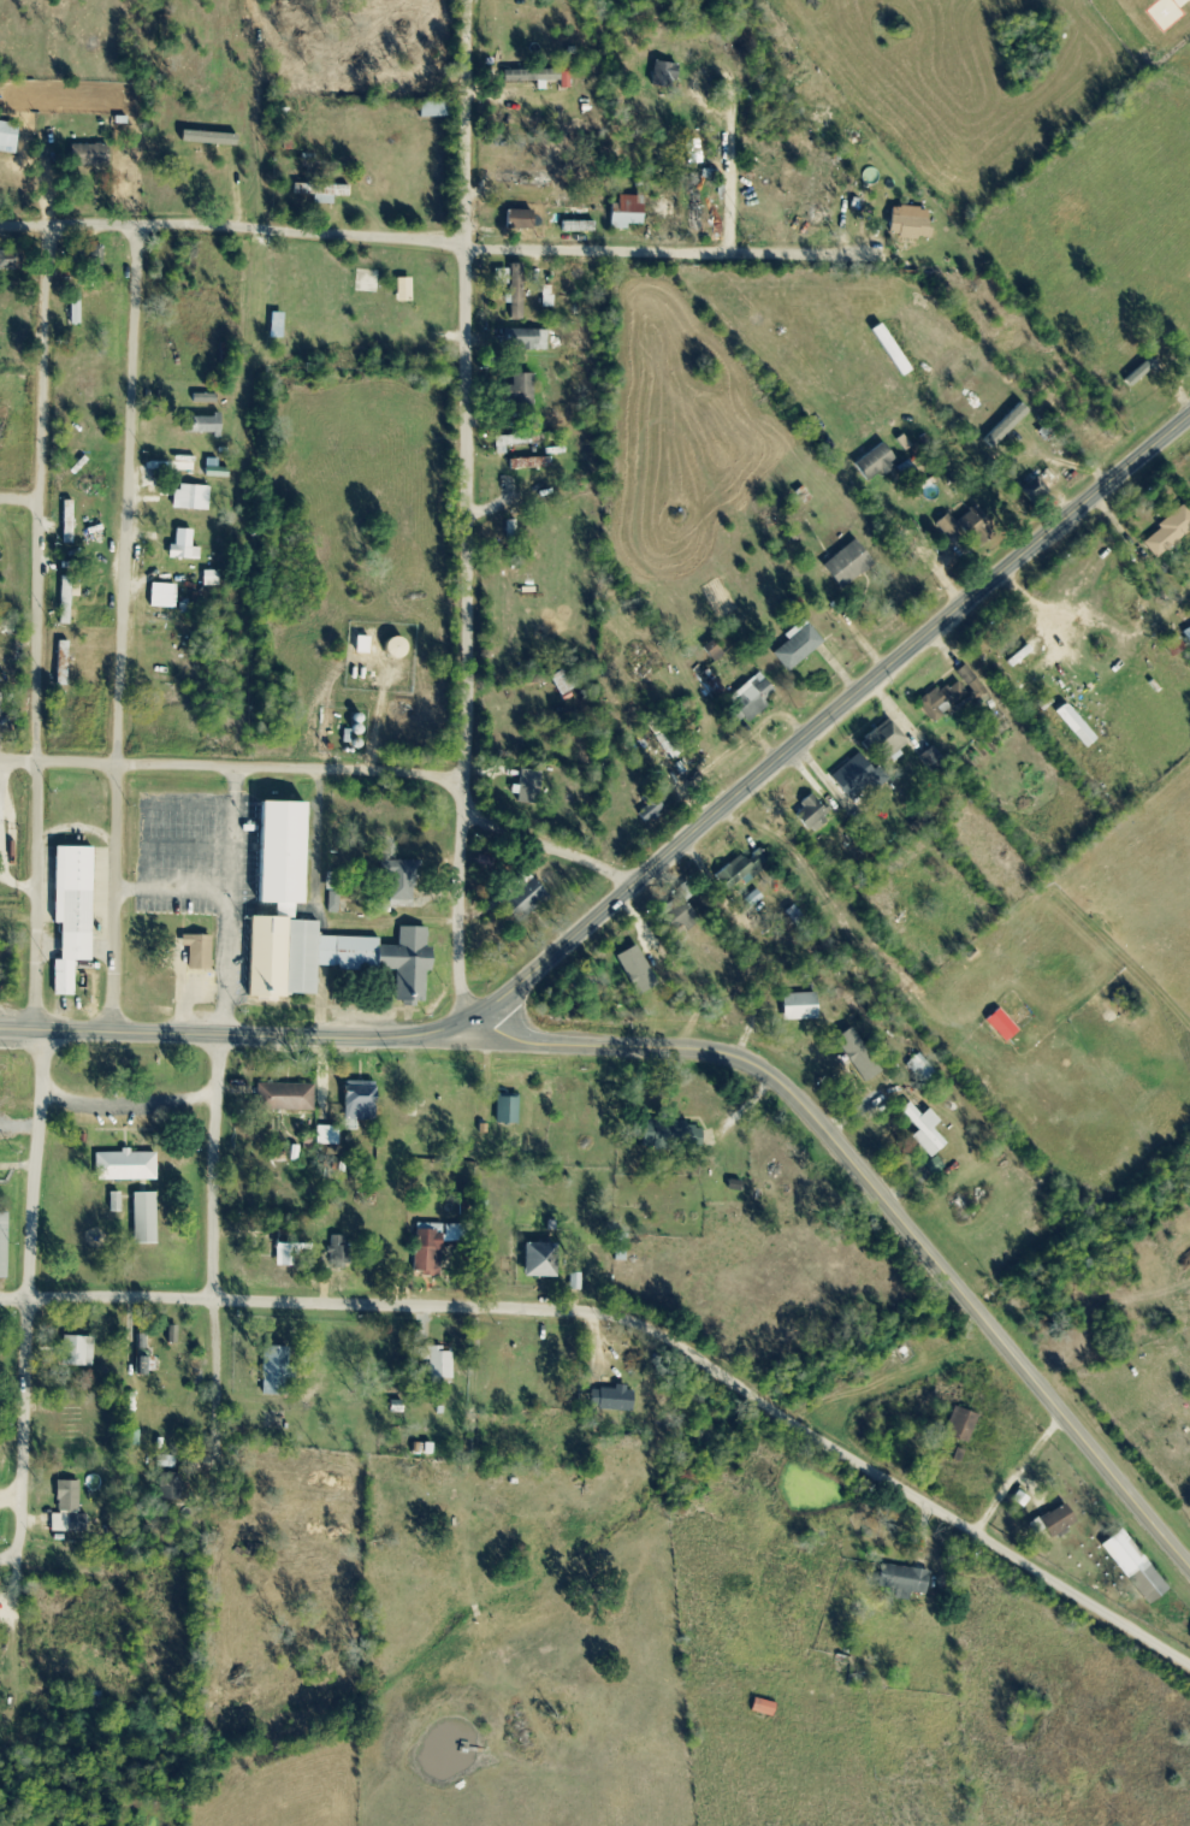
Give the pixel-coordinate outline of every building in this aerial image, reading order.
[(671,89),(676,65),(653,61),(649,85),(671,89)] [(448,102),(418,102),(418,117),(448,117),(448,102)] [(506,125),(523,125),(523,102),(506,102),(506,125)] [(20,155),(21,125),(0,124),(0,154),(20,155)] [(112,167),(113,147),(74,147),(74,167),(112,167)] [(551,172),(496,172),(496,184),(551,184),(551,172)] [(312,204),(333,204),(333,197),(348,197),(348,185),(292,185),(292,194),(312,194),(312,204)] [(676,194),(653,194),(653,220),(676,220),(676,194)] [(609,229),(641,229),(641,196),(609,196),(609,229)] [(888,237),(928,239),(929,208),(889,207),(888,237)] [(531,229),(531,210),(505,210),(505,229),(531,229)] [(811,212),(811,227),(829,227),(829,212),(811,212)] [(510,320),(522,320),(522,264),(510,264),(510,320)] [(86,306),(76,306),(75,327),(85,327),(86,306)] [(501,329),(501,349),(546,350),(546,330),(501,329)] [(508,374),(508,410),(531,410),(531,374),(508,374)] [(1093,453),(1106,441),(1094,428),(1081,439),(1093,453)] [(951,463),(943,454),(929,465),(936,474),(951,463)] [(1018,489),(1031,504),(1058,482),(1045,466),(1018,489)] [(176,511),(212,512),(212,489),(177,488),(176,511)] [(78,503),(67,503),(65,545),(77,546),(78,503)] [(1189,527),(1189,513),(1180,503),(1140,543),(1157,560),(1189,527)] [(957,528),(978,548),(995,531),(971,507),(955,523),(945,513),(933,525),(947,538),(957,528)] [(197,532),(180,531),(179,546),(175,546),(174,561),(204,562),(205,550),(196,549),(197,532)] [(820,565),(839,589),(871,564),(852,540),(820,565)] [(76,579),(63,578),(62,626),(75,627),(76,579)] [(771,654),(787,672),(822,642),(806,624),(771,654)] [(1181,632),(1189,648),(1189,627),(1181,632)] [(1049,649),(1035,633),(998,664),(1012,681),(1049,649)] [(59,643),(58,688),(72,688),(74,644),(59,643)] [(558,696),(576,687),(565,667),(547,677),(558,696)] [(763,701),(773,693),(758,674),(726,700),(745,723),(766,706),(763,701)] [(931,723),(967,695),(952,676),(917,705),(931,723)] [(678,745),(656,716),(645,724),(667,753),(678,745)] [(885,762),(906,740),(883,719),(862,741),(885,762)] [(828,778),(848,801),(866,784),(872,792),(885,780),(858,751),(828,778)] [(295,787),(252,786),(248,890),(268,891),(268,902),(243,901),(241,963),(241,984),(275,985),(278,904),(291,904),(295,787)] [(653,815),(662,808),(649,792),(640,799),(653,815)] [(791,813),(811,834),(829,817),(810,796),(791,813)] [(714,876),(729,894),(769,861),(759,849),(745,861),(739,854),(714,876)] [(98,964),(101,851),(64,850),(61,927),(69,927),(68,963),(59,963),(58,998),(78,998),(79,964),(98,964)] [(414,900),(414,861),(383,861),(383,900),(414,900)] [(494,895),(516,923),(547,898),(525,870),(494,895)] [(660,910),(685,935),(700,919),(675,894),(660,910)] [(192,949),(191,971),(213,972),(214,939),(186,938),(186,949),(192,949)] [(815,1020),(815,994),(781,994),(781,1020),(815,1020)] [(878,1079),(848,1034),(840,1039),(869,1084),(878,1079)] [(905,1064),(924,1086),(937,1075),(918,1053),(905,1064)] [(307,1072),(252,1070),(251,1097),(306,1099),(307,1072)] [(526,1119),(526,1081),(503,1081),(503,1119),(526,1119)] [(344,1082),(344,1120),(373,1120),(373,1082),(344,1082)] [(900,1110),(935,1152),(944,1144),(930,1128),(937,1121),(927,1109),(919,1116),(908,1103),(900,1110)] [(700,1121),(641,1121),(641,1148),(700,1148),(700,1121)] [(100,1153),(100,1182),(162,1182),(162,1154),(137,1154),(137,1153),(100,1153)] [(163,1245),(162,1194),(138,1194),(139,1246),(163,1245)] [(0,1214),(0,1280),(12,1280),(13,1215),(0,1214)] [(439,1275),(439,1229),(414,1229),(414,1275),(439,1275)] [(329,1268),(349,1268),(350,1246),(343,1246),(343,1236),(330,1236),(329,1268)] [(522,1277),(554,1277),(554,1243),(522,1243),(522,1277)] [(255,1333),(257,1381),(278,1381),(277,1332),(255,1333)] [(96,1367),(97,1339),(66,1337),(64,1366),(96,1367)] [(449,1379),(449,1348),(420,1348),(420,1358),(429,1358),(429,1379),(449,1379)] [(588,1386),(587,1409),(631,1411),(632,1388),(588,1386)] [(964,1445),(977,1417),(955,1407),(942,1434),(964,1445)] [(82,1513),(84,1483),(63,1482),(61,1512),(82,1513)] [(1037,1521),(1051,1541),(1076,1523),(1062,1504),(1037,1521)] [(56,1533),(72,1533),(72,1514),(56,1514),(56,1533)] [(924,1596),(927,1571),(880,1564),(877,1590),(924,1596)] [(775,1704),(754,1698),(750,1711),(772,1716),(775,1704)]
